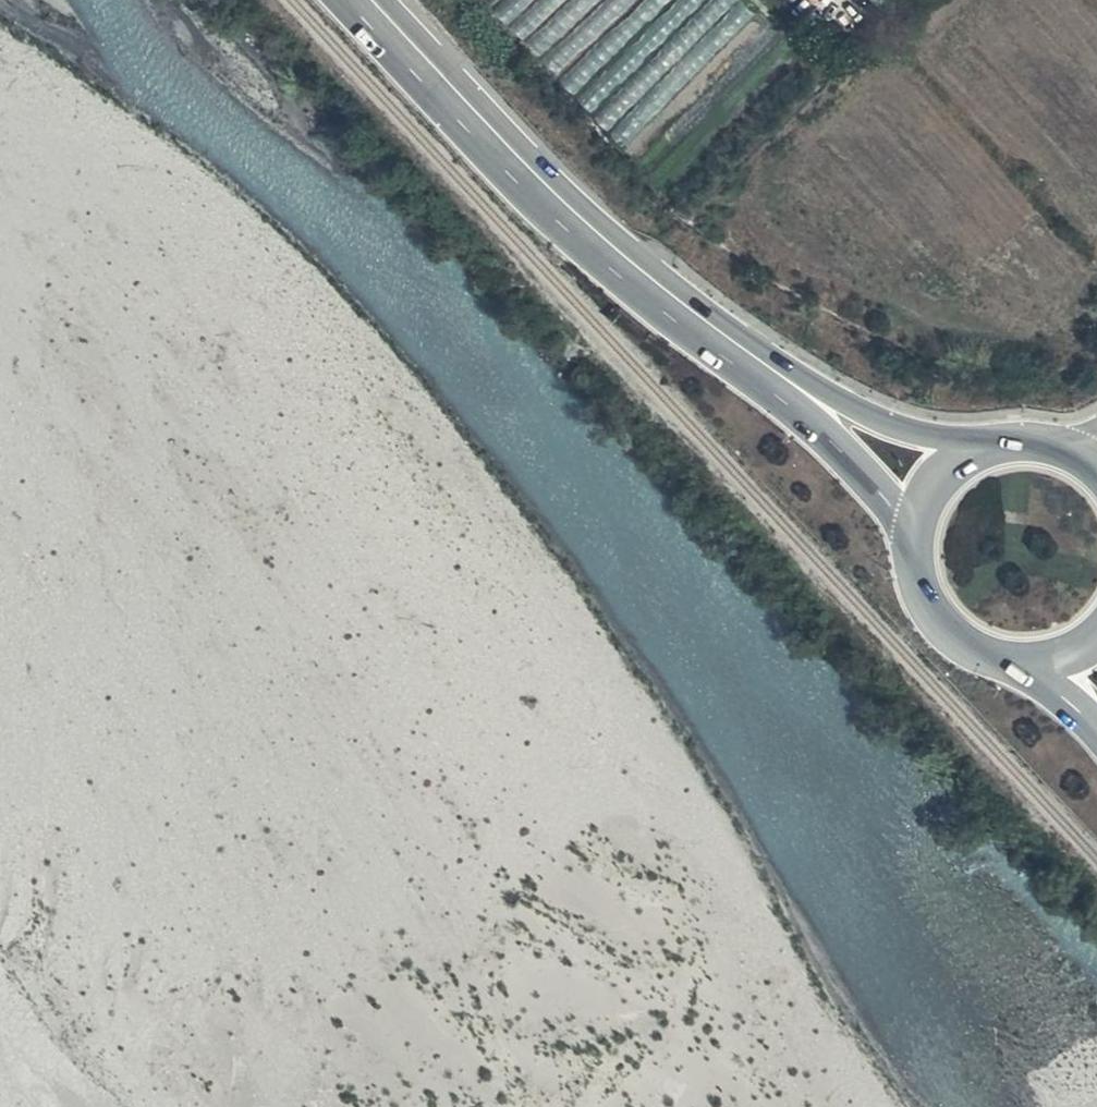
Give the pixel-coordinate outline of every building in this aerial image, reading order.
[(745,25),(725,0),(502,0),(502,2),(600,128),(632,131),(634,130),(616,107),(639,110),(646,56),(666,41),(717,47),(745,25)]
